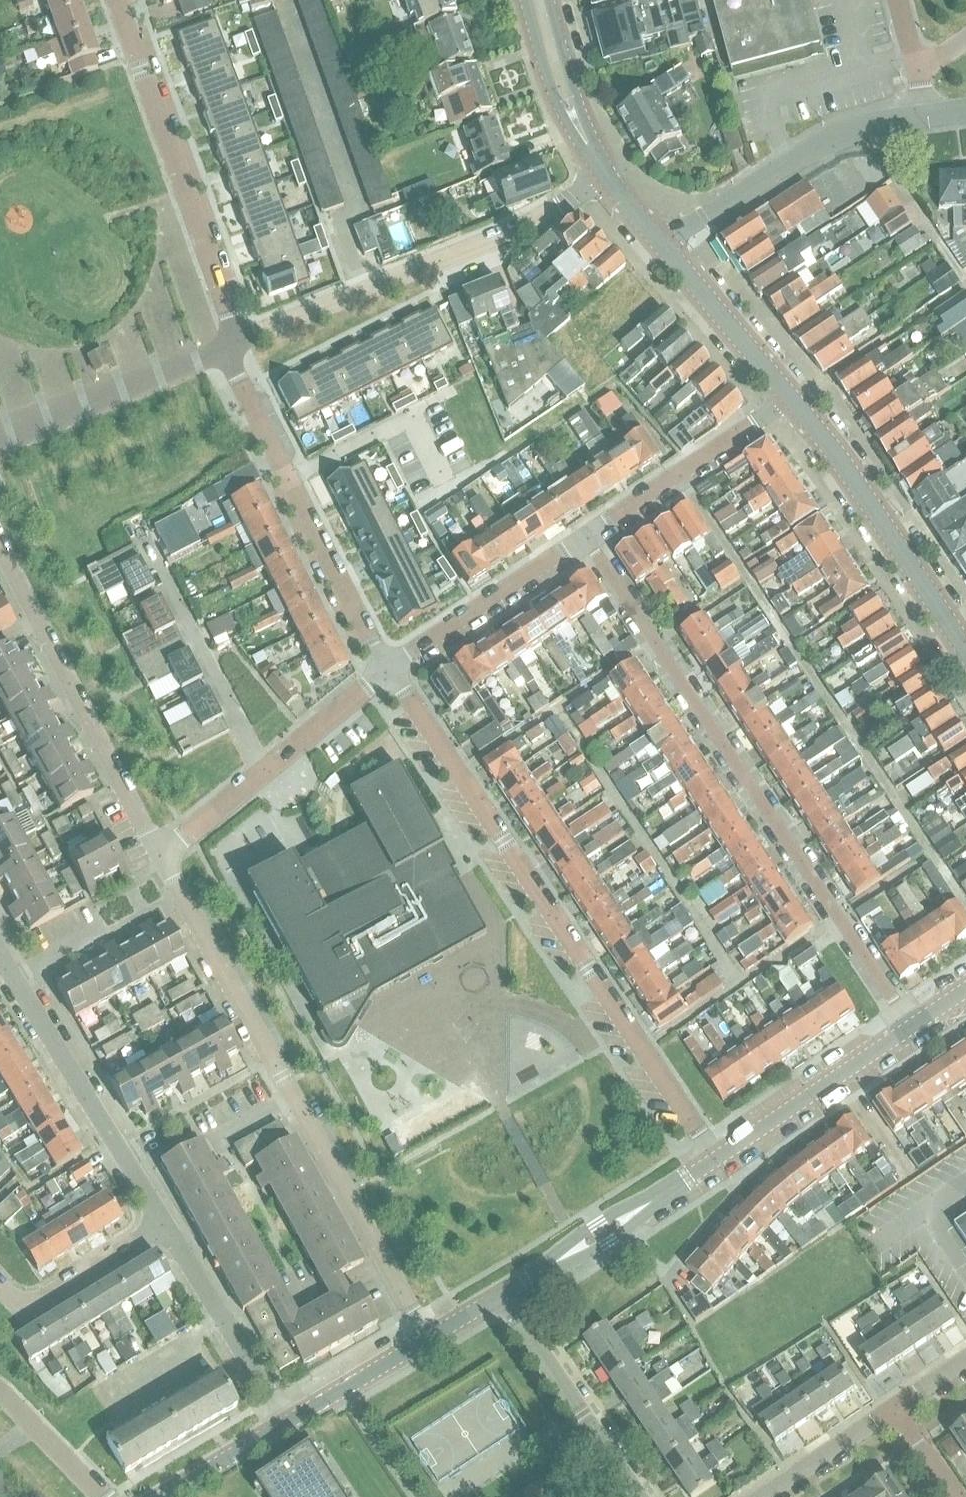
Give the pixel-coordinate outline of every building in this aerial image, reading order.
[(16,11),(47,0),(12,0),(16,11)] [(16,11),(25,36),(66,21),(58,0),(47,0),(16,11)] [(184,18),(207,9),(203,0),(177,0),(184,18)] [(390,199),(319,0),(295,0),(370,210),(392,203),(390,199)] [(417,28),(427,25),(456,14),(451,0),(401,0),(407,18),(413,16),(417,28)] [(593,8),(611,4),(626,0),(590,0),(593,8)] [(611,4),(613,12),(594,18),(597,28),(599,37),(603,39),(605,49),(603,51),(606,61),(609,61),(610,64),(645,54),(642,41),(665,35),(670,51),(690,45),(688,40),(706,35),(698,4),(696,0),(626,0),(611,4)] [(810,0),(713,0),(732,73),(733,73),(733,70),(814,48),(821,46),(822,49),(823,49),(810,0)] [(253,24),(322,215),(343,208),(274,17),(253,24)] [(427,25),(417,28),(413,30),(423,57),(436,53),(442,68),(471,57),(457,19),(429,30),(427,25)] [(66,21),(25,36),(34,61),(75,46),(66,21)] [(227,54),(215,21),(177,34),(177,35),(182,49),(180,50),(187,69),(227,54)] [(252,32),(245,35),(249,47),(256,44),(252,32)] [(695,41),(700,58),(715,53),(709,36),(695,41)] [(256,44),(249,47),(252,58),(260,55),(256,44)] [(75,46),(34,61),(43,87),(84,72),(75,46)] [(229,60),(227,54),(187,69),(187,70),(189,69),(194,82),(191,83),(198,101),(239,87),(229,60)] [(474,68),(459,74),(456,68),(427,79),(437,104),(440,103),(449,127),(491,111),(474,68)] [(661,100),(692,82),(684,69),(652,87),(654,91),(619,113),(646,159),(651,155),(658,167),(684,152),(677,140),(683,136),(661,100)] [(249,115),(239,87),(198,101),(199,102),(201,102),(205,114),(203,115),(210,134),(251,119),(249,115)] [(275,97),(267,100),(271,112),(279,109),(275,97)] [(279,109),(271,112),(275,123),(283,120),(279,109)] [(262,151),(251,119),(210,134),(210,135),(213,134),(217,146),(215,147),(222,166),(262,151)] [(471,169),(475,178),(510,165),(493,120),(463,131),(477,167),(471,169)] [(727,160),(745,162),(748,139),(729,137),(727,160)] [(274,184),(262,151),(222,166),(222,167),(224,166),(229,179),(227,180),(234,198),(274,184)] [(491,198),(496,211),(549,191),(547,188),(549,182),(543,166),(538,164),(537,161),(495,177),(501,194),(491,198)] [(298,162),(290,165),(294,176),(302,174),(298,162)] [(937,174),(938,209),(952,209),(953,229),(954,241),(965,266),(965,232),(964,228),(962,228),(961,173),(937,174)] [(302,174),(294,176),(298,188),(306,185),(302,174)] [(402,192),(407,206),(438,193),(433,179),(402,192)] [(832,220),(825,209),(807,183),(722,239),(735,258),(739,256),(743,262),(741,266),(745,273),(750,272),(751,274),(832,220)] [(286,216),(274,184),(234,198),(234,199),(236,199),(241,211),(238,212),(245,231),(286,216)] [(866,202),(877,218),(899,204),(888,187),(866,202)] [(881,222),(891,238),(912,223),(902,208),(881,222)] [(562,242),(570,252),(595,231),(587,221),(584,222),(577,214),(562,227),(559,224),(534,245),(530,247),(538,257),(553,244),(551,242),(554,240),(558,245),(562,242)] [(298,248),(286,216),(245,231),(246,232),(248,231),(252,243),(250,244),(257,263),(298,248)] [(353,229),(364,257),(377,251),(366,224),(353,229)] [(321,227),(313,230),(317,241),(325,239),(321,227)] [(915,228),(895,241),(906,258),(926,245),(915,228)] [(570,252),(538,279),(549,293),(606,245),(595,231),(570,252)] [(325,239),(317,241),(321,252),(329,250),(325,239)] [(790,278),(792,281),(797,278),(808,270),(800,259),(811,251),(805,242),(750,279),(762,297),(790,278)] [(606,245),(549,293),(560,306),(588,283),(595,290),(624,266),(610,250),(606,245)] [(310,282),(298,248),(257,263),(257,264),(260,263),(264,276),(262,277),(269,296),(310,282)] [(947,264),(927,278),(940,298),(960,284),(947,264)] [(779,311),(782,315),(830,283),(825,276),(816,282),(808,270),(797,278),(792,281),(766,297),(774,309),(779,311)] [(499,280),(463,294),(463,295),(474,322),(479,335),(508,408),(541,381),(565,410),(588,395),(562,363),(544,341),(570,319),(560,306),(549,293),(538,279),(531,286),(532,288),(517,297),(529,316),(525,319),(534,329),(520,334),(499,280)] [(830,283),(782,315),(787,322),(786,327),(792,336),(822,317),(812,302),(816,299),(819,303),(843,287),(837,279),(830,283)] [(954,332),(965,324),(965,293),(935,314),(941,324),(934,328),(936,331),(920,341),(925,349),(953,331),(954,332)] [(463,295),(448,301),(459,328),(474,322),(463,295)] [(419,314),(402,323),(421,362),(453,346),(434,309),(420,316),(419,314)] [(634,333),(620,345),(626,353),(646,335),(652,342),(673,324),(660,309),(644,323),(634,333)] [(806,348),(811,354),(867,317),(862,309),(835,327),(828,316),(797,337),(796,342),(802,349),(806,348)] [(867,317),(811,354),(816,360),(816,364),(822,372),(826,371),(827,372),(854,354),(847,344),(873,326),(867,317)] [(390,377),(421,362),(402,323),(401,324),(402,326),(390,332),(389,330),(371,339),(390,377)] [(965,351),(965,324),(954,332),(965,351)] [(620,376),(619,376),(626,384),(656,358),(667,370),(692,349),(686,343),(687,339),(682,333),(676,333),(654,352),(651,349),(634,364),(620,376)] [(390,377),(371,339),(370,339),(371,342),(359,348),(358,345),(340,354),(360,393),(390,377)] [(667,370),(636,398),(643,406),(656,395),(675,379),(681,386),(686,382),(689,385),(711,367),(694,347),(692,349),(667,370)] [(851,400),(853,399),(883,378),(914,359),(907,349),(887,363),(880,353),(838,380),(851,400)] [(109,366),(102,352),(89,358),(95,372),(109,366)] [(329,409),(360,393),(340,354),(339,355),(340,357),(328,363),(327,361),(310,370),(329,409)] [(470,365),(459,371),(463,379),(473,373),(470,365)] [(711,367),(689,385),(669,402),(676,410),(696,393),(703,402),(725,383),(711,367)] [(329,409),(310,370),(309,371),(310,373),(298,379),(297,377),(278,386),(297,425),(329,409)] [(863,419),(877,437),(927,404),(947,390),(936,372),(917,384),(865,419),(863,419)] [(860,410),(865,419),(917,384),(912,376),(898,386),(896,384),(890,388),(883,378),(853,399),(853,404),(858,411),(860,410)] [(444,380),(433,386),(437,393),(448,388),(444,380)] [(716,428),(742,407),(727,388),(668,436),(681,452),(694,442),(687,433),(707,417),(716,428)] [(621,407),(611,393),(596,404),(605,418),(621,407)] [(413,396),(403,401),(406,409),(417,403),(413,396)] [(403,401),(392,407),(396,414),(406,409),(403,401)] [(876,438),(889,458),(921,436),(913,425),(919,422),(932,413),(927,404),(877,437),(876,438)] [(584,410),(576,416),(620,482),(639,469),(622,445),(608,454),(605,450),(608,447),(584,410)] [(599,460),(584,470),(601,495),(620,482),(576,416),(568,421),(593,457),(597,455),(599,460)] [(629,416),(622,421),(633,437),(622,445),(639,469),(640,471),(659,458),(641,430),(629,416)] [(947,436),(944,439),(936,426),(921,436),(889,458),(902,477),(949,446),(953,444),(947,436)] [(352,427),(341,432),(345,440),(356,434),(352,427)] [(341,432),(330,438),(334,445),(345,440),(341,432)] [(749,467),(755,477),(783,459),(771,441),(726,471),(730,478),(749,467)] [(955,454),(949,446),(902,477),(915,498),(956,472),(947,459),(955,454)] [(562,485),(546,495),(563,520),(582,507),(555,467),(542,447),(535,452),(555,483),(558,481),(562,485)] [(744,498),(750,507),(794,478),(783,459),(755,477),(761,486),(744,498)] [(563,462),(555,467),(582,507),(601,495),(584,470),(570,479),(567,475),(570,473),(563,462)] [(327,482),(339,507),(377,488),(365,463),(327,482)] [(933,525),(965,503),(965,465),(956,472),(915,498),(933,525)] [(393,466),(385,470),(391,481),(398,477),(393,466)] [(252,468),(224,482),(231,496),(259,483),(252,468)] [(398,477),(391,481),(396,492),(404,488),(398,477)] [(806,496),(794,478),(750,507),(739,515),(721,526),(727,535),(773,504),(779,513),(806,496)] [(697,491),(702,498),(715,489),(710,482),(697,491)] [(243,525),(270,512),(258,488),(222,506),(231,525),(234,529),(243,525)] [(351,531),(389,511),(377,488),(339,507),(351,531)] [(517,493),(519,496),(544,533),(563,520),(546,495),(532,505),(529,501),(532,499),(525,488),(517,493)] [(466,497),(465,497),(506,558),(525,546),(508,521),(501,526),(481,495),(470,502),(466,497)] [(500,509),(508,521),(525,546),(544,533),(519,496),(500,509)] [(806,496),(779,513),(786,523),(762,539),(768,548),(818,514),(806,496)] [(487,536),(471,546),(488,570),(506,558),(465,497),(456,503),(473,529),(474,527),(480,534),(484,532),(487,536)] [(933,525),(942,538),(957,560),(965,554),(965,503),(933,525)] [(442,505),(424,517),(430,525),(447,514),(442,505)] [(693,505),(675,518),(719,588),(721,591),(740,578),(730,562),(713,574),(702,558),(708,554),(714,562),(726,555),(693,505)] [(715,517),(721,526),(739,515),(732,505),(715,517)] [(401,535),(389,511),(351,531),(363,554),(401,535)] [(184,512),(154,527),(170,559),(193,547),(184,529),(191,526),(184,512)] [(255,547),(281,534),(270,512),(243,525),(254,546),(255,547)] [(417,514),(409,517),(415,528),(422,524),(417,514)] [(675,518),(655,531),(672,557),(674,561),(684,554),(686,557),(691,554),(693,558),(689,561),(697,573),(695,574),(708,594),(719,588),(675,518)] [(800,546),(806,555),(834,537),(822,518),(777,549),(782,558),(800,546)] [(422,524),(415,528),(420,539),(427,535),(422,524)] [(231,525),(218,531),(223,541),(236,534),(231,525)] [(223,541),(218,531),(205,538),(210,547),(223,541)] [(637,544),(669,594),(679,609),(687,604),(675,586),(674,586),(664,570),(661,572),(658,567),(672,557),(655,531),(637,544)] [(256,574),(266,569),(292,555),(281,534),(255,547),(254,546),(245,551),(256,574)] [(375,578),(413,558),(401,535),(363,554),(375,578)] [(791,592),(794,590),(846,555),(834,537),(806,555),(778,573),(782,578),(777,581),(781,587),(786,584),(791,592)] [(451,538),(441,545),(468,585),(489,572),(488,570),(471,546),(461,552),(451,538)] [(660,600),(669,594),(637,544),(618,556),(638,586),(652,577),(654,580),(650,583),(660,600)] [(86,571),(99,598),(125,584),(134,599),(154,589),(132,547),(95,567),(95,566),(86,571)] [(957,560),(957,561),(965,574),(965,554),(957,560)] [(266,569),(277,591),(304,577),(292,555),(266,569)] [(825,581),(831,590),(858,572),(846,555),(794,590),(799,598),(825,581)] [(387,601),(425,582),(413,558),(375,578),(387,601)] [(443,559),(436,564),(443,574),(450,569),(443,559)] [(773,561),(753,574),(760,583),(779,570),(773,561)] [(450,569),(443,574),(449,584),(456,579),(450,569)] [(258,578),(254,570),(241,576),(245,585),(258,578)] [(858,572),(831,590),(837,599),(819,611),(825,621),(870,591),(858,572)] [(570,587),(572,589),(589,613),(603,604),(606,608),(603,610),(610,621),(618,616),(590,573),(570,587)] [(233,591),(245,585),(241,576),(228,583),(233,591)] [(277,591),(288,613),(315,599),(304,577),(277,591)] [(437,606),(425,582),(387,601),(399,626),(437,606)] [(572,589),(553,601),(570,626),(584,616),(587,620),(584,623),(594,637),(592,639),(605,658),(614,652),(589,613),(572,589)] [(16,623),(1,597),(0,598),(0,633),(16,623)] [(842,630),(848,638),(886,614),(884,611),(885,606),(881,601),(877,600),(875,598),(851,614),(856,621),(842,630)] [(326,621),(315,599),(288,613),(299,635),(326,621)] [(201,681),(159,600),(139,610),(147,626),(121,639),(147,689),(173,676),(181,691),(201,681)] [(587,681),(567,650),(568,649),(561,638),(557,640),(555,636),(570,626),(553,601),(534,614),(561,654),(572,670),(581,685),(587,681)] [(680,633),(693,652),(719,635),(719,634),(747,615),(742,608),(740,609),(714,627),(706,616),(680,633)] [(810,608),(790,616),(796,631),(816,623),(810,608)] [(276,614),(263,620),(268,629),(280,622),(276,614)] [(534,614),(515,627),(532,652),(543,644),(564,675),(572,670),(561,654),(534,614)] [(868,639),(874,647),(898,632),(897,631),(898,627),(895,622),(891,621),(886,614),(848,638),(848,640),(839,646),(845,654),(868,639)] [(693,652),(705,671),(732,653),(770,627),(763,617),(739,634),(741,636),(727,646),(719,635),(693,652)] [(268,629),(263,620),(251,626),(255,635),(268,629)] [(337,643),(326,621),(299,635),(311,657),(337,643)] [(515,627),(496,639),(523,680),(531,675),(523,663),(520,665),(517,661),(532,652),(515,627)] [(878,654),(886,666),(910,650),(908,648),(910,644),(907,639),(902,639),(898,632),(874,647),(874,648),(853,662),(857,667),(860,667),(878,654)] [(244,640),(259,666),(274,657),(268,647),(261,651),(252,635),(244,640)] [(617,643),(622,655),(641,648),(637,636),(617,643)] [(705,671),(717,689),(744,671),(779,648),(772,637),(751,651),(753,654),(739,664),(732,653),(705,671)] [(496,639),(478,652),(494,677),(508,667),(511,672),(508,673),(515,685),(523,680),(496,639)] [(337,643),(311,657),(321,679),(348,665),(337,643)] [(32,659),(28,652),(19,657),(13,645),(0,652),(0,676),(32,659)] [(798,663),(788,648),(780,654),(790,669),(798,663)] [(459,668),(469,681),(501,730),(510,724),(494,699),(492,700),(484,690),(482,691),(479,687),(494,677),(478,652),(477,650),(456,663),(459,668)] [(871,675),(851,689),(858,699),(892,676),(898,684),(922,668),(920,665),(921,661),(919,657),(914,657),(910,650),(886,666),(871,675)] [(0,700),(33,682),(27,670),(35,665),(32,659),(0,676),(0,699),(0,700)] [(606,694),(614,705),(650,681),(638,662),(593,691),(598,698),(606,694)] [(260,674),(266,681),(277,672),(271,665),(260,674)] [(465,684),(469,681),(459,668),(455,670),(455,669),(433,683),(452,712),(465,704),(475,718),(486,711),(475,695),(473,696),(465,684)] [(886,704),(893,713),(934,686),(931,681),(932,677),(929,673),(925,673),(922,668),(898,684),(904,693),(886,704)] [(717,689),(730,708),(764,686),(775,679),(770,671),(752,683),(744,671),(717,689)] [(266,682),(286,706),(297,696),(278,672),(266,682)] [(730,708),(743,728),(769,710),(803,687),(799,680),(768,700),(770,703),(766,705),(759,693),(766,689),(764,686),(730,708)] [(625,704),(635,718),(663,700),(650,681),(614,705),(591,720),(596,727),(612,717),(618,727),(630,718),(622,706),(625,704)] [(0,700),(11,719),(51,696),(48,690),(40,694),(33,682),(0,700)] [(918,714),(922,720),(946,704),(944,701),(945,697),(941,691),(937,691),(934,686),(893,713),(897,719),(911,710),(914,708),(918,714)] [(169,731),(182,757),(192,752),(229,733),(207,691),(187,702),(195,717),(169,731)] [(596,701),(591,693),(573,706),(578,713),(596,701)] [(544,711),(550,707),(542,694),(535,698),(544,711)] [(11,719),(21,737),(53,719),(47,707),(55,703),(51,696),(11,719)] [(536,716),(544,711),(535,698),(528,702),(536,716)] [(743,728),(755,746),(789,723),(812,708),(806,699),(776,719),(769,710),(743,728)] [(638,722),(648,737),(676,719),(663,700),(635,718),(611,734),(616,741),(637,727),(635,724),(638,722)] [(909,736),(887,750),(895,761),(917,747),(918,748),(958,722),(953,714),(954,710),(950,704),(946,704),(922,720),(910,728),(915,736),(911,739),(909,736)] [(557,717),(545,725),(557,742),(569,734),(557,717)] [(21,737),(31,756),(72,733),(68,727),(60,731),(53,719),(21,737)] [(648,737),(630,749),(603,766),(609,775),(653,745),(660,756),(688,737),(676,719),(648,737)] [(755,746),(768,765),(794,747),(819,730),(814,722),(797,734),(789,723),(755,746)] [(958,722),(918,748),(922,754),(938,744),(945,755),(965,740),(965,728),(963,724),(960,724),(958,722)] [(496,724),(471,740),(480,753),(505,737),(496,724)] [(544,724),(527,736),(532,743),(549,732),(544,724)] [(768,765),(781,784),(807,766),(846,740),(838,728),(818,742),(816,749),(802,759),(794,747),(768,765)] [(31,756),(41,775),(73,756),(67,744),(75,740),(72,733),(31,756)] [(557,742),(567,756),(578,748),(569,734),(557,742)] [(663,760),(673,775),(701,756),(688,737),(660,756),(642,768),(647,775),(662,765),(659,762),(663,760)] [(485,765),(498,785),(525,767),(516,754),(527,748),(522,741),(485,765)] [(9,768),(18,763),(7,745),(0,749),(0,751),(9,768)] [(961,778),(965,775),(965,749),(907,789),(914,799),(937,783),(935,780),(954,767),(961,778)] [(41,775),(51,793),(92,771),(89,764),(80,769),(73,756),(41,775)] [(678,782),(686,793),(714,775),(701,756),(673,775),(647,792),(652,800),(678,782)] [(781,784),(793,803),(819,785),(845,768),(839,760),(829,767),(829,768),(818,775),(820,778),(817,781),(807,766),(781,784)] [(18,763),(9,768),(15,777),(23,773),(18,763)] [(456,870),(398,766),(349,793),(367,826),(261,885),(259,886),(257,888),(256,890),(255,893),(255,895),(256,898),(257,900),(321,1016),(318,1018),(317,1017),(316,1018),(329,1042),(332,1045),(335,1047),(339,1047),(342,1045),(344,1043),(372,998),(370,997),(370,998),(367,993),(394,978),(396,981),(395,982),(396,983),(444,957),(443,955),(442,956),(440,952),(470,936),(472,939),(471,940),(472,941),(486,933),(475,913),(474,914),(474,915),(471,917),(458,894),(461,892),(462,893),(463,892),(452,872),(456,870)] [(498,785),(510,803),(537,785),(554,774),(549,766),(536,775),(538,779),(534,781),(525,767),(498,785)] [(793,803),(805,821),(838,800),(865,781),(868,780),(860,768),(839,783),(841,785),(826,795),(819,785),(793,803)] [(92,771),(51,793),(61,811),(94,793),(87,781),(95,776),(92,771)] [(688,798),(698,812),(726,793),(714,775),(686,793),(658,812),(664,820),(687,804),(685,800),(688,798)] [(937,795),(942,802),(953,795),(965,786),(965,775),(961,778),(947,787),(937,795)] [(594,776),(580,786),(588,797),(602,787),(594,776)] [(805,821),(818,841),(845,823),(885,795),(873,776),(868,780),(865,781),(872,783),(876,791),(846,812),(838,800),(805,821)] [(629,777),(616,786),(621,793),(634,784),(629,777)] [(1,787),(8,800),(17,795),(10,782),(1,787)] [(510,803),(523,822),(549,805),(567,793),(562,785),(548,795),(550,797),(546,800),(537,785),(510,803)] [(22,792),(28,805),(37,800),(31,787),(22,792)] [(632,802),(625,791),(621,794),(628,805),(632,802)] [(704,821),(711,831),(739,813),(726,793),(698,812),(662,836),(670,847),(702,826),(700,823),(704,821)] [(17,795),(8,800),(13,811),(22,806),(17,795)] [(28,805),(31,811),(34,815),(40,812),(43,810),(37,800),(28,805)] [(954,808),(960,818),(965,814),(965,800),(954,808)] [(80,810),(84,819),(95,813),(90,804),(80,810)] [(940,815),(933,804),(916,815),(923,827),(940,815)] [(523,822),(535,841),(561,824),(576,814),(572,806),(561,814),(562,817),(558,819),(549,805),(523,822)] [(535,841),(548,860),(574,842),(611,816),(603,805),(570,828),(571,830),(568,833),(561,824),(535,841)] [(22,840),(22,839),(36,831),(37,832),(46,827),(42,819),(43,818),(40,812),(34,815),(31,811),(5,825),(0,828),(0,852),(22,840)] [(845,823),(818,841),(831,859),(857,841),(872,831),(890,820),(886,814),(885,812),(867,824),(856,832),(858,835),(854,838),(845,823)] [(713,835),(724,849),(751,831),(739,813),(711,831),(674,857),(681,867),(690,861),(688,858),(712,842),(709,838),(713,835)] [(51,824),(57,833),(68,827),(63,817),(51,824)] [(925,830),(935,845),(951,835),(940,820),(925,830)] [(548,860),(560,879),(587,861),(625,835),(617,824),(594,840),(596,844),(587,850),(589,854),(584,857),(574,842),(548,860)] [(46,827),(37,832),(47,850),(56,845),(46,827)] [(831,859),(843,878),(881,853),(903,838),(896,827),(877,840),(879,843),(868,850),(871,854),(867,856),(857,841),(831,859)] [(726,854),(736,868),(764,850),(751,831),(724,849),(692,871),(697,877),(724,860),(722,857),(726,854)] [(951,835),(935,845),(943,857),(958,847),(951,835)] [(107,836),(88,847),(105,879),(117,873),(122,881),(130,877),(107,836)] [(32,858),(22,840),(0,852),(0,876),(32,858)] [(56,845),(47,850),(53,861),(62,856),(56,845)] [(560,879),(573,897),(599,880),(637,855),(630,845),(612,856),(614,860),(598,870),(601,873),(596,876),(587,861),(560,879)] [(105,879),(88,847),(70,857),(92,898),(99,894),(94,885),(105,879)] [(739,873),(749,887),(776,869),(764,850),(736,868),(699,893),(708,906),(729,893),(724,887),(737,878),(735,876),(739,873)] [(657,867),(647,852),(635,860),(646,875),(657,867)] [(881,853),(843,878),(856,897),(911,859),(906,852),(889,864),(881,853)] [(10,894),(42,876),(32,858),(0,876),(0,884),(4,882),(10,894)] [(958,943),(965,938),(965,916),(932,865),(924,870),(949,907),(953,904),(956,909),(942,918),(958,943)] [(752,891),(761,906),(789,887),(776,869),(749,887),(710,914),(719,927),(741,913),(737,906),(751,897),(748,894),(752,891)] [(60,875),(67,886),(76,882),(69,870),(60,875)] [(9,911),(12,917),(52,895),(42,876),(10,894),(17,906),(9,911)] [(573,897),(586,917),(618,895),(610,884),(605,888),(599,880),(573,897)] [(76,882),(67,886),(74,897),(82,892),(76,882)] [(765,910),(774,925),(802,906),(789,887),(761,906),(762,906),(746,917),(751,924),(763,916),(761,913),(765,910)] [(897,893),(902,900),(939,956),(958,943),(942,918),(940,916),(929,923),(905,887),(897,893)] [(618,895),(586,917),(599,936),(625,918),(654,898),(649,891),(631,903),(624,891),(618,895)] [(52,895),(12,917),(15,923),(24,918),(31,931),(62,914),(52,895)] [(902,941),(920,969),(939,956),(902,900),(894,905),(911,930),(914,928),(917,931),(902,941)] [(871,916),(875,922),(891,946),(884,951),(881,953),(901,982),(920,969),(902,941),(885,916),(884,916),(875,901),(856,913),(862,922),(871,916)] [(695,924),(682,906),(672,913),(685,931),(695,924)] [(802,906),(774,925),(740,948),(747,960),(741,964),(746,972),(759,963),(754,956),(766,948),(763,944),(776,935),(773,931),(777,929),(787,943),(814,925),(802,906)] [(599,936),(611,954),(638,936),(637,936),(667,916),(662,909),(638,925),(637,924),(632,927),(625,918),(599,936)] [(152,923),(145,927),(168,968),(187,958),(169,925),(156,932),(152,923)] [(144,939),(132,946),(150,978),(168,968),(145,927),(139,930),(144,939)] [(611,954),(623,973),(650,956),(670,942),(663,932),(643,945),(638,936),(611,954)] [(623,973),(636,992),(663,974),(695,953),(689,943),(656,965),(650,956),(623,973)] [(810,943),(790,957),(799,970),(819,956),(810,943)] [(115,944),(109,947),(132,988),(150,978),(132,946),(120,952),(115,944)] [(106,959),(95,966),(113,999),(132,988),(109,947),(102,951),(106,959)] [(636,992),(648,1010),(675,992),(711,968),(704,957),(683,971),(685,975),(674,983),(676,985),(672,988),(663,974),(636,992)] [(78,964),(72,967),(94,1009),(113,999),(95,966),(82,973),(78,964)] [(94,1009),(72,967),(65,971),(70,980),(58,986),(76,1019),(94,1009)] [(817,997),(837,1026),(855,1013),(825,968),(820,972),(830,988),(817,997)] [(771,969),(799,1010),(818,1038),(837,1026),(817,997),(809,1003),(800,990),(803,987),(790,969),(771,969)] [(675,992),(648,1010),(661,1029),(724,987),(716,975),(698,988),(698,995),(687,1002),(689,1004),(685,1007),(675,992)] [(191,982),(179,989),(184,998),(195,991),(191,982)] [(184,998),(179,989),(168,995),(173,1004),(184,998)] [(198,996),(186,1003),(191,1012),(203,1005),(198,996)] [(770,1006),(780,1023),(800,1051),(818,1038),(799,1010),(784,1020),(782,1016),(786,1013),(778,1001),(770,1006)] [(191,1012),(186,1003),(175,1009),(180,1018),(191,1012)] [(155,1004),(144,1010),(149,1020),(160,1014),(155,1004)] [(84,1016),(91,1028),(103,1022),(96,1009),(84,1016)] [(132,1017),(137,1026),(149,1020),(144,1010),(132,1017)] [(160,1014),(149,1020),(154,1028),(165,1022),(160,1014)] [(750,1020),(761,1035),(780,1064),(800,1051),(780,1023),(765,1033),(762,1028),(766,1026),(758,1015),(750,1020)] [(10,1036),(0,1019),(0,1042),(10,1036)] [(149,1020),(137,1026),(141,1035),(154,1028),(149,1020)] [(221,1020),(202,1031),(226,1073),(232,1069),(228,1060),(240,1053),(221,1020)] [(117,1023),(106,1029),(111,1038),(122,1031),(117,1023)] [(703,1031),(724,1061),(743,1089),(762,1076),(743,1048),(728,1058),(725,1054),(728,1052),(710,1026),(703,1031)] [(732,1032),(743,1048),(762,1076),(780,1064),(761,1035),(746,1045),(743,1041),(747,1038),(739,1027),(732,1032)] [(111,1038),(106,1029),(95,1036),(100,1044),(111,1038)] [(202,1031),(184,1041),(203,1074),(214,1067),(219,1076),(226,1073),(202,1031)] [(21,1053),(10,1036),(0,1042),(0,1066),(21,1053)] [(125,1036),(113,1043),(118,1052),(130,1045),(125,1036)] [(743,1089),(724,1061),(713,1069),(692,1038),(684,1043),(725,1102),(743,1089)] [(184,1041),(166,1051),(189,1092),(196,1089),(191,1080),(203,1074),(184,1041)] [(118,1052),(113,1043),(102,1049),(107,1058),(118,1052)] [(965,1079),(965,1045),(950,1055),(965,1079)] [(166,1051),(148,1061),(166,1094),(178,1088),(183,1096),(189,1092),(166,1051)] [(31,1070),(21,1053),(0,1066),(0,1077),(0,1088),(31,1070)] [(965,1119),(965,1102),(965,1100),(961,1103),(958,1099),(962,1096),(959,1091),(965,1086),(965,1079),(950,1055),(931,1068),(965,1119)] [(148,1061),(129,1072),(152,1113),(159,1109),(154,1101),(166,1094),(148,1061)] [(932,1109),(942,1102),(945,1107),(949,1104),(952,1109),(948,1111),(965,1138),(965,1119),(931,1068),(913,1080),(932,1109)] [(15,1102),(41,1086),(31,1070),(0,1088),(0,1098),(9,1093),(15,1102)] [(152,1113),(129,1072),(110,1082),(129,1115),(141,1108),(146,1116),(152,1113)] [(894,1093),(938,1157),(946,1151),(922,1115),(932,1109),(913,1080),(894,1093)] [(51,1103),(41,1086),(15,1102),(0,1110),(0,1135),(51,1103)] [(938,1157),(894,1093),(874,1106),(893,1135),(905,1127),(908,1131),(912,1129),(915,1134),(912,1136),(920,1149),(909,1156),(918,1170),(938,1157)] [(36,1136),(61,1120),(51,1103),(0,1135),(0,1140),(2,1143),(30,1126),(36,1136)] [(836,1131),(854,1157),(869,1147),(872,1151),(869,1153),(875,1163),(882,1159),(855,1118),(836,1130),(836,1131)] [(16,1160),(20,1168),(72,1137),(61,1120),(36,1136),(41,1145),(16,1160)] [(274,1185),(327,1280),(328,1282),(359,1265),(353,1255),(358,1253),(349,1236),(345,1239),(340,1230),(344,1228),(336,1213),(332,1215),(327,1206),(331,1204),(322,1188),(318,1191),(313,1182),(318,1180),(309,1164),(305,1167),(300,1158),(304,1155),(296,1140),(290,1143),(279,1122),(235,1147),(246,1168),(261,1160),(268,1173),(255,1180),(262,1192),(274,1185)] [(864,1190),(854,1197),(862,1207),(862,1208),(897,1185),(892,1177),(874,1188),(867,1176),(854,1157),(836,1131),(818,1144),(836,1171),(850,1162),(853,1166),(849,1169),(864,1190)] [(72,1137),(20,1168),(27,1174),(43,1165),(50,1160),(56,1169),(82,1154),(72,1137)] [(223,1162),(210,1169),(197,1145),(195,1146),(191,1138),(161,1155),(165,1163),(161,1165),(163,1168),(167,1166),(171,1173),(167,1175),(176,1191),(180,1189),(185,1197),(181,1199),(190,1215),(194,1213),(198,1221),(195,1223),(202,1238),(206,1236),(211,1245),(207,1247),(216,1263),(219,1261),(225,1269),(221,1271),(230,1287),(233,1285),(238,1294),(235,1296),(243,1312),(246,1310),(280,1371),(311,1354),(313,1359),(329,1351),(327,1347),(336,1342),(338,1346),(360,1334),(357,1330),(366,1325),(368,1329),(378,1324),(359,1289),(286,1329),(284,1325),(294,1320),(217,1181),(229,1174),(223,1162)] [(818,1144),(799,1159),(818,1185),(832,1174),(836,1179),(831,1181),(839,1192),(847,1186),(836,1171),(818,1144)] [(845,1220),(836,1209),(818,1185),(799,1159),(782,1173),(802,1198),(816,1187),(819,1192),(815,1195),(826,1210),(824,1213),(835,1227),(845,1220)] [(69,1173),(76,1184),(93,1173),(86,1162),(69,1173)] [(11,1172),(4,1163),(0,1167),(0,1182),(11,1172)] [(876,1170),(867,1176),(874,1188),(892,1177),(891,1176),(883,1181),(876,1170)] [(782,1173),(764,1188),(785,1213),(798,1201),(802,1206),(799,1209),(806,1219),(813,1213),(802,1198),(782,1173)] [(45,1186),(52,1198),(60,1194),(53,1182),(45,1186)] [(80,1190),(81,1191),(106,1231),(123,1221),(107,1195),(97,1201),(88,1185),(80,1190)] [(764,1188),(747,1205),(768,1229),(769,1228),(782,1217),(785,1220),(781,1223),(803,1247),(810,1243),(805,1237),(785,1213),(764,1188)] [(64,1200),(68,1206),(89,1241),(106,1231),(81,1191),(75,1195),(74,1193),(64,1200)] [(4,1226),(22,1210),(13,1196),(0,1208),(0,1222),(4,1226)] [(862,1208),(862,1207),(854,1197),(836,1209),(845,1220),(862,1208)] [(747,1205),(732,1221),(753,1245),(766,1233),(769,1236),(766,1239),(783,1257),(776,1263),(779,1266),(792,1256),(769,1228),(768,1229),(747,1205)] [(57,1211),(50,1215),(73,1251),(89,1241),(68,1206),(57,1213),(57,1211)] [(35,1228),(40,1236),(56,1262),(73,1251),(50,1215),(43,1219),(44,1222),(35,1228)] [(965,1242),(965,1218),(955,1226),(965,1242)] [(732,1221),(716,1238),(739,1262),(739,1261),(749,1250),(753,1252),(751,1255),(767,1272),(774,1267),(753,1245),(732,1221)] [(805,1237),(810,1243),(827,1231),(822,1224),(805,1237)] [(40,1236),(23,1246),(39,1272),(56,1262),(40,1236)] [(701,1254),(700,1255),(730,1286),(731,1285),(726,1279),(725,1278),(735,1267),(737,1269),(736,1272),(748,1284),(754,1277),(739,1261),(739,1262),(716,1238),(701,1255),(701,1254)] [(137,1267),(150,1288),(171,1276),(157,1254),(137,1267)] [(730,1286),(700,1255),(687,1268),(698,1278),(691,1286),(701,1297),(697,1300),(694,1295),(682,1302),(695,1321),(713,1309),(707,1300),(704,1298),(710,1290),(713,1292),(718,1286),(724,1292),(730,1286)] [(116,1279),(130,1301),(150,1288),(137,1267),(116,1279)] [(96,1291),(124,1336),(133,1330),(119,1308),(130,1301),(116,1279),(96,1291)] [(914,1285),(904,1292),(935,1337),(955,1323),(940,1300),(930,1307),(914,1285)] [(101,1318),(115,1341),(124,1336),(96,1291),(76,1303),(90,1325),(101,1318)] [(909,1321),(900,1327),(915,1350),(935,1337),(904,1292),(896,1297),(903,1307),(901,1309),(909,1321)] [(167,1296),(158,1301),(164,1311),(173,1306),(167,1296)] [(164,1311),(158,1301),(149,1306),(155,1317),(164,1311)] [(70,1338),(90,1325),(76,1303),(56,1316),(70,1338)] [(620,1346),(632,1337),(643,1331),(655,1322),(648,1311),(635,1320),(637,1322),(615,1337),(608,1327),(585,1342),(598,1361),(620,1346)] [(874,1311),(864,1318),(872,1329),(882,1323),(874,1311)] [(49,1350),(70,1338),(56,1316),(35,1328),(49,1350)] [(872,1329),(864,1318),(857,1324),(864,1334),(862,1335),(870,1347),(860,1354),(875,1377),(896,1363),(880,1340),(872,1329)] [(900,1327),(880,1340),(896,1363),(915,1350),(900,1327)] [(29,1363),(49,1350),(35,1328),(15,1341),(29,1363)] [(649,1340),(643,1331),(632,1337),(639,1347),(649,1340)] [(124,1336),(115,1341),(119,1346),(116,1348),(126,1363),(137,1357),(127,1341),(124,1336)] [(86,1344),(77,1350),(84,1360),(93,1355),(86,1344)] [(816,1351),(824,1362),(833,1356),(826,1345),(816,1351)] [(598,1361),(611,1381),(634,1366),(620,1346),(598,1361)] [(112,1349),(106,1353),(107,1354),(116,1369),(122,1365),(112,1349)] [(84,1360),(77,1350),(69,1355),(80,1374),(89,1369),(84,1360)] [(97,1358),(99,1363),(107,1377),(117,1371),(116,1369),(107,1354),(97,1358)] [(796,1364),(804,1376),(813,1370),(805,1358),(796,1364)] [(653,1368),(659,1377),(678,1364),(670,1370),(664,1361),(653,1368)] [(57,1362),(48,1367),(35,1375),(57,1409),(64,1404),(49,1381),(64,1372),(57,1362)] [(678,1364),(659,1377),(665,1386),(685,1373),(679,1364),(678,1364)] [(647,1385),(634,1366),(611,1381),(625,1401),(647,1385)] [(840,1367),(819,1381),(835,1404),(856,1390),(840,1367)] [(785,1371),(776,1377),(784,1389),(793,1383),(785,1371)] [(749,1378),(764,1402),(773,1396),(766,1385),(763,1386),(755,1374),(749,1378)] [(219,1377),(107,1444),(125,1474),(237,1407),(219,1377)] [(647,1385),(625,1401),(638,1420),(660,1405),(672,1397),(665,1386),(659,1377),(647,1385)] [(819,1381),(800,1394),(816,1417),(835,1404),(819,1381)] [(412,1441),(452,1496),(466,1496),(511,1465),(506,1458),(496,1466),(488,1455),(512,1439),(521,1453),(535,1443),(494,1384),(412,1441)] [(791,1401),(780,1408),(796,1431),(816,1417),(800,1394),(798,1391),(788,1397),(791,1401)] [(680,1408),(686,1417),(697,1409),(691,1400),(680,1408)] [(638,1420),(651,1440),(674,1425),(660,1405),(638,1420)] [(796,1431),(780,1408),(760,1421),(776,1445),(796,1431)] [(697,1409),(686,1417),(692,1425),(703,1418),(697,1409)] [(674,1425),(651,1440),(665,1460),(687,1445),(699,1437),(692,1425),(686,1417),(681,1420),(674,1425)] [(954,1434),(965,1452),(965,1426),(954,1434)] [(707,1448),(713,1457),(723,1450),(717,1441),(707,1448)] [(687,1445),(665,1460),(678,1481),(701,1465),(687,1445)] [(313,1448),(258,1483),(267,1496),(344,1496),(313,1448)] [(678,1481),(689,1496),(698,1496),(715,1486),(708,1476),(721,1468),(719,1466),(729,1459),(723,1450),(713,1457),(705,1462),(701,1465),(678,1481)] [(868,1492),(871,1496),(902,1496),(889,1478),(868,1492)]
